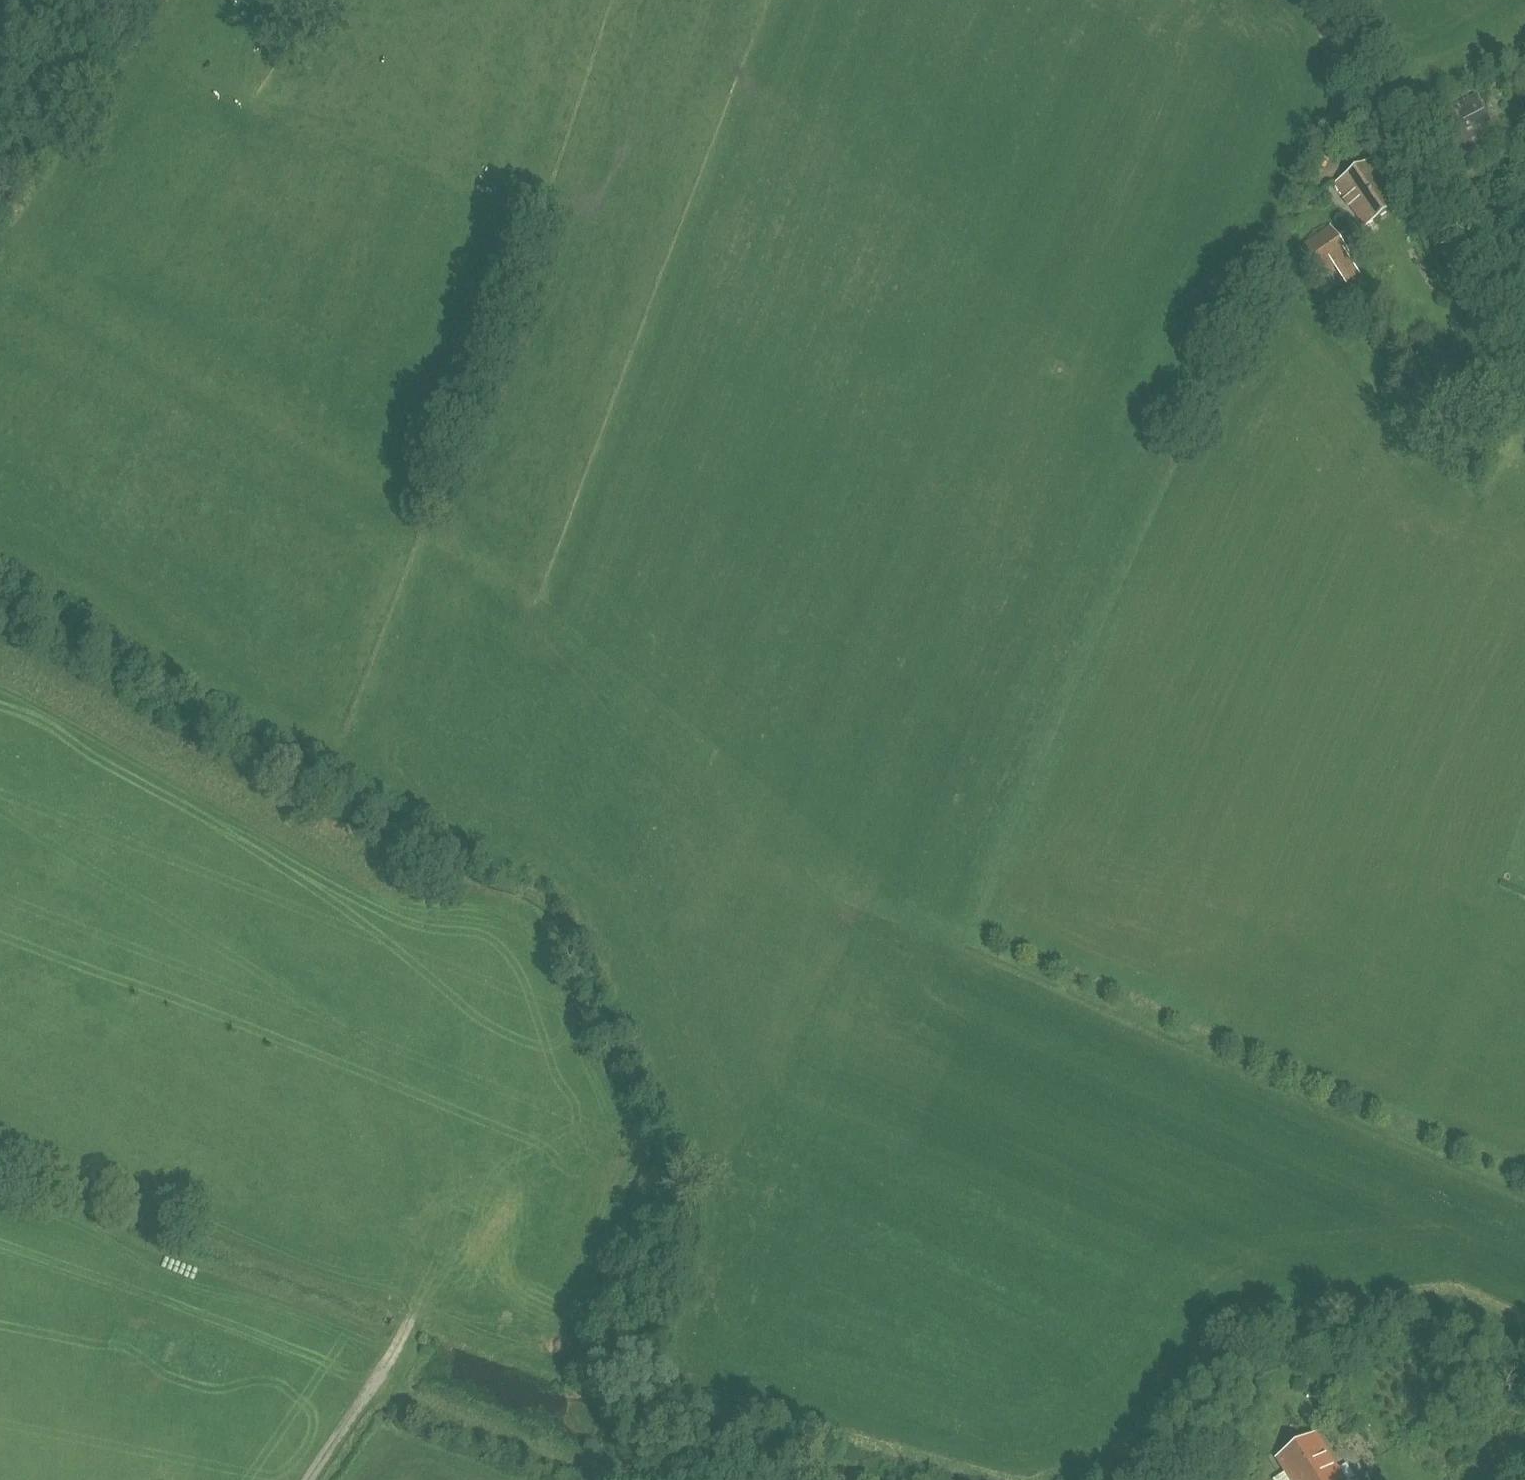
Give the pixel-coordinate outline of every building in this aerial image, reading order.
[(1479,127),(1490,121),(1476,94),(1452,107),(1454,109),(1418,127),(1439,174),(1490,151),(1479,127)] [(1364,227),(1401,203),(1372,159),(1335,183),(1364,227)] [(1319,276),(1350,255),(1331,228),(1301,250),(1319,276)] [(1331,289),(1326,282),(1318,288),(1324,295),(1331,289)] [(1316,1434),(1279,1458),(1293,1479),(1345,1479),(1316,1434)]
